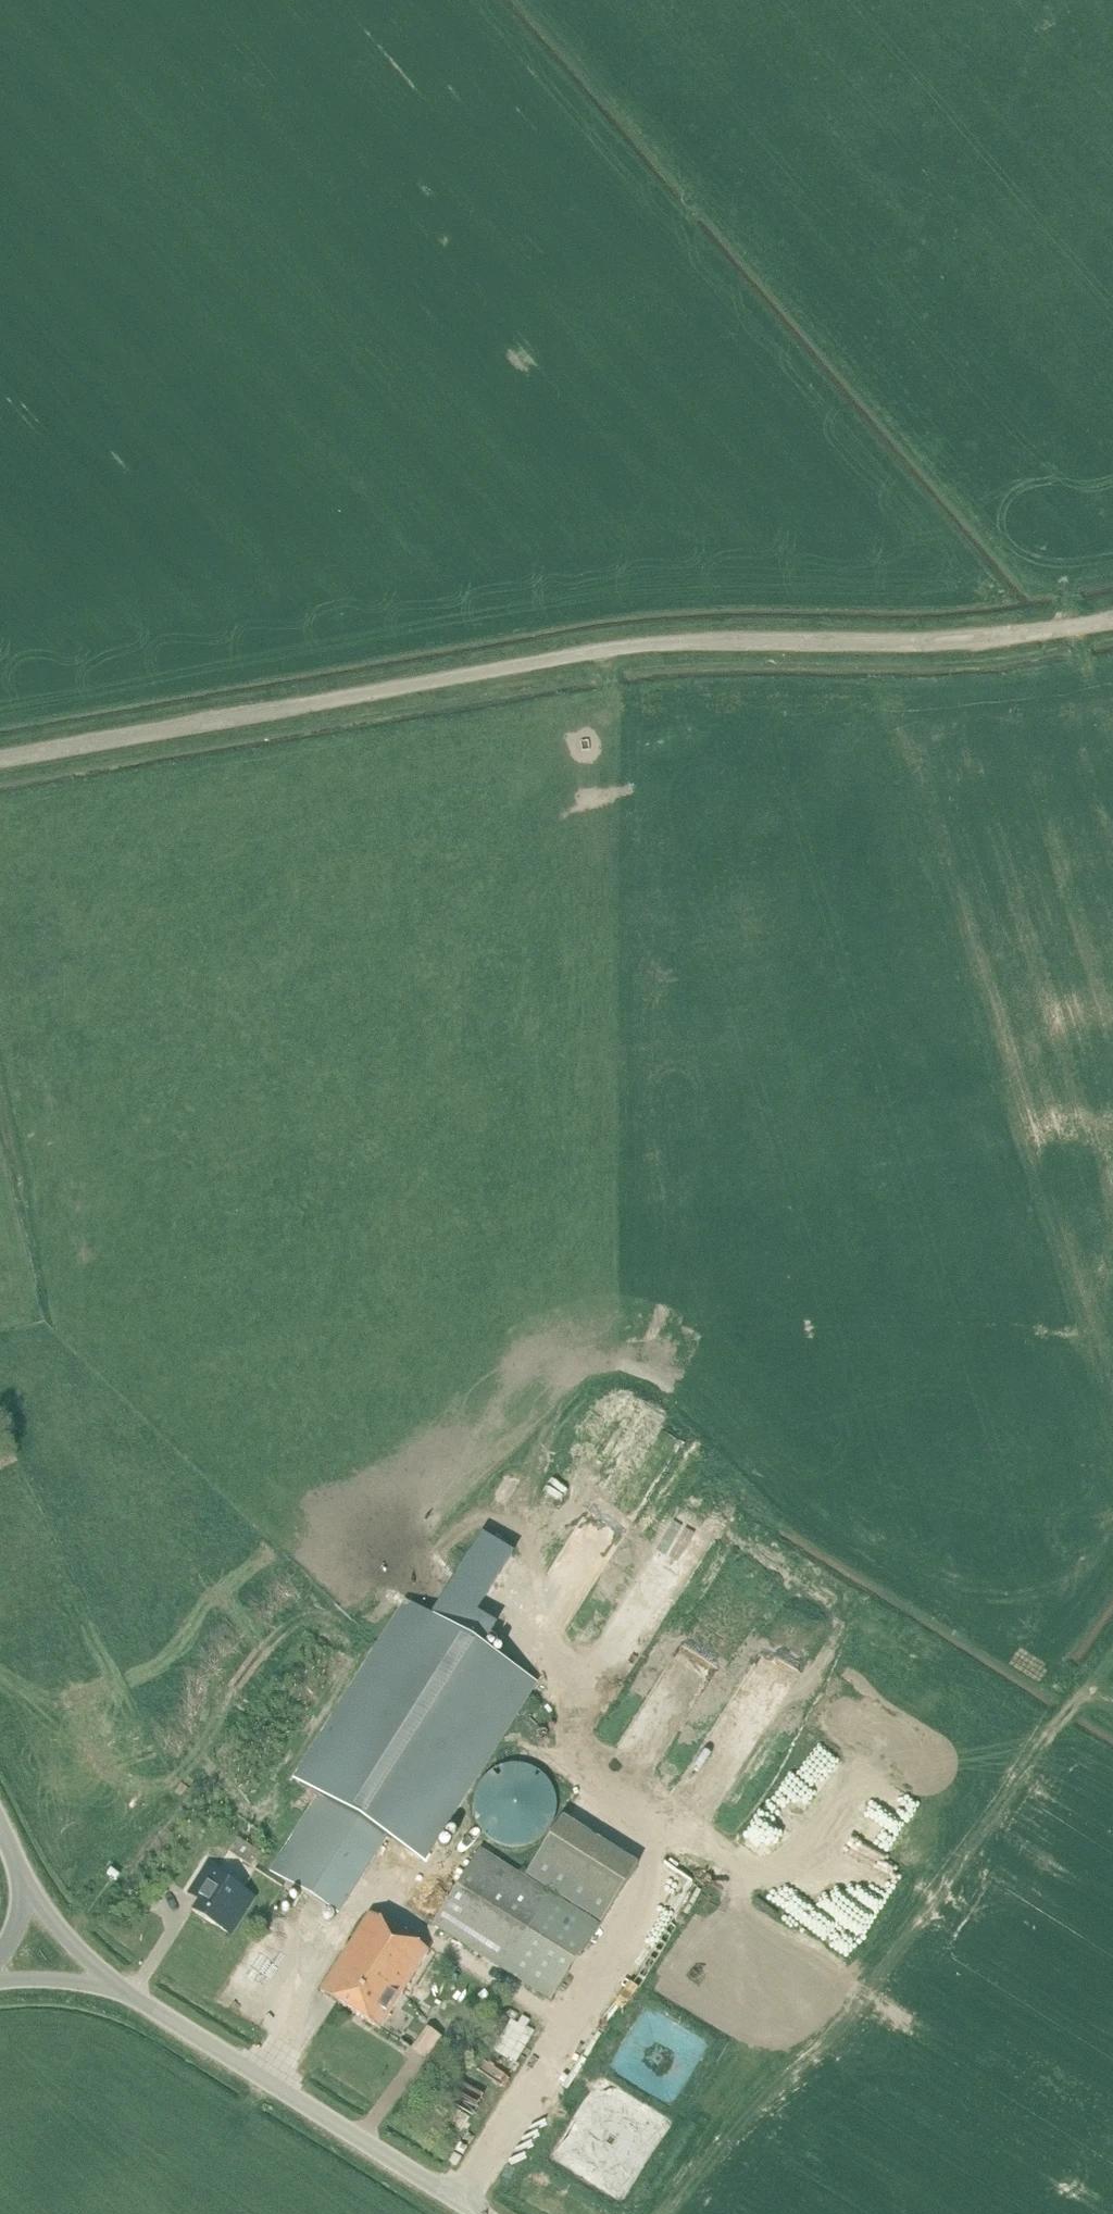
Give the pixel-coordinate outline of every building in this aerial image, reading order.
[(318,1794),(270,1868),(338,1911),(385,1837),(421,1860),(535,1682),(480,1646),(493,1625),(474,1612),(512,1553),(483,1534),(431,1615),(408,1600),(293,1778),(318,1794)] [(472,1801),(471,1807),(472,1814),(474,1820),(477,1826),(481,1832),(485,1837),(491,1841),(496,1844),(503,1846),(509,1847),(516,1847),(522,1847),(529,1845),(535,1842),(540,1838),(545,1834),(549,1828),(552,1823),(554,1816),(555,1810),(556,1803),(555,1797),(553,1790),(550,1784),(546,1779),(542,1774),(537,1770),(531,1767),(525,1765),(518,1763),(511,1763),(505,1764),(499,1766),(493,1769),(487,1772),(482,1777),(478,1782),(475,1788),(473,1794),(472,1801)] [(602,1923),(638,1865),(562,1817),(526,1875),(602,1923)] [(431,1926),(552,2003),(601,1925),(479,1849),(431,1926)] [(204,1892),(192,1911),(215,1926),(217,1923),(231,1933),(246,1910),(233,1902),(241,1890),(205,1866),(193,1884),(204,1892)] [(321,1995),(337,2006),(350,1986),(371,2000),(378,1988),(398,2001),(428,1955),(371,1918),(321,1995)] [(455,1962),(464,1948),(440,1933),(431,1947),(455,1962)] [(350,1986),(337,2006),(378,2032),(398,2001),(378,1988),(371,2000),(350,1986)] [(427,2027),(411,2049),(426,2059),(442,2038),(427,2027)]
